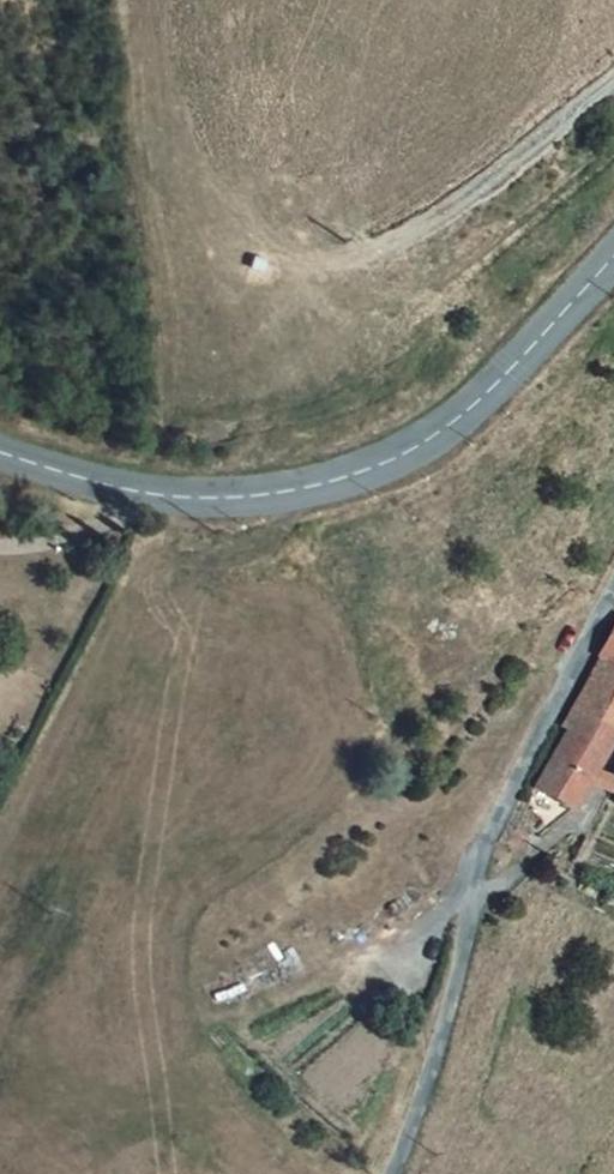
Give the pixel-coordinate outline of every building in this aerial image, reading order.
[(603,658),(613,663),(613,636),(603,658)] [(603,658),(569,729),(576,732),(597,742),(613,707),(613,663),(603,658)] [(597,742),(576,732),(546,793),(567,803),(597,742)]
